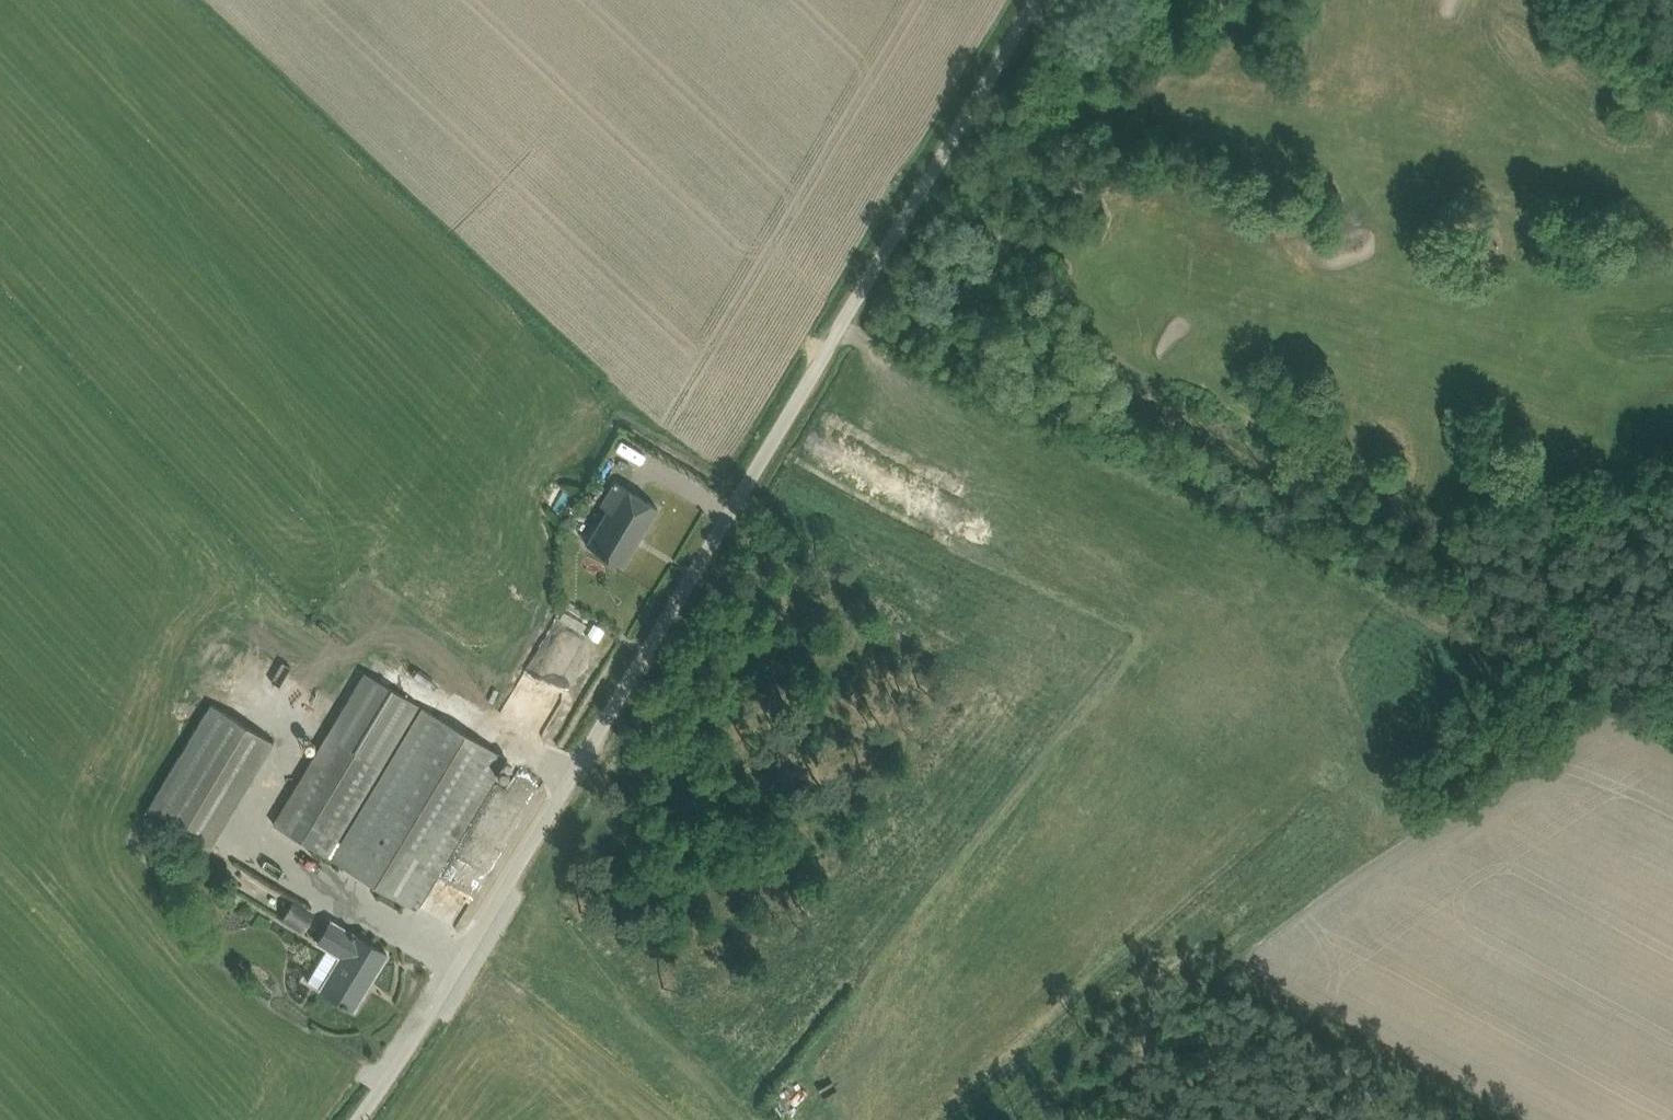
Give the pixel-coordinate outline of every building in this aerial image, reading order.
[(623,561),(657,503),(614,477),(595,509),(605,514),(589,541),(623,561)] [(507,749),(363,668),(279,818),(423,899),(507,749)] [(266,735),(210,701),(145,805),(201,839),(266,735)] [(270,913),(296,925),(303,909),(277,897),(270,913)] [(332,916),(318,939),(344,954),(323,989),(358,1010),(393,953),(332,916)]
